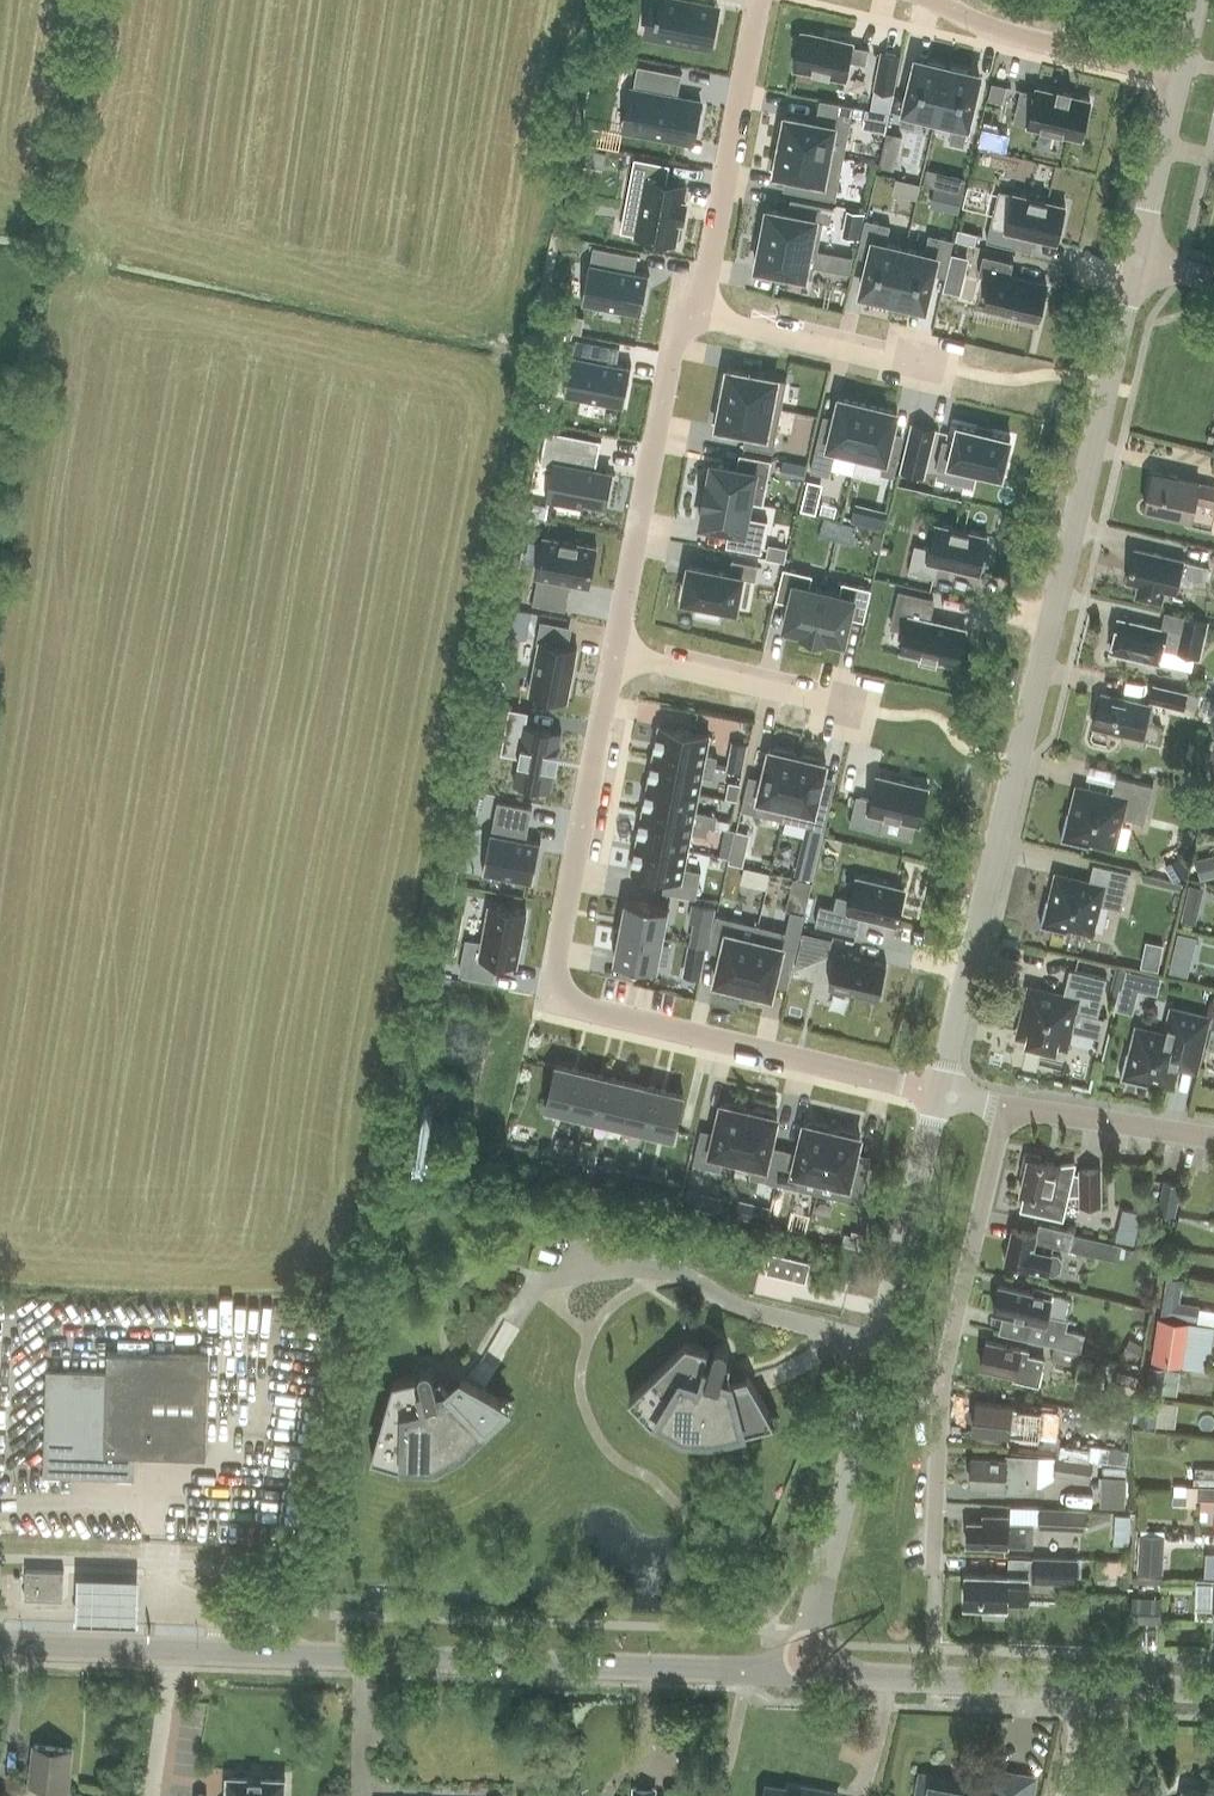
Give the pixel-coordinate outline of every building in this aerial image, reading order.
[(654,33),(710,45),(715,22),(712,22),(716,7),(683,0),(660,0),(654,33)] [(987,2),(1022,9),(1024,0),(988,0),(987,2)] [(803,32),(796,69),(846,78),(850,59),(865,62),(868,49),(852,47),(853,42),(803,32)] [(894,94),(902,54),(882,50),(874,89),(894,94)] [(917,60),(902,124),(912,128),(916,113),(936,118),(948,67),(917,60)] [(695,140),(702,103),(678,99),(673,98),(678,72),(639,65),(635,87),(634,91),(641,93),(634,129),(695,140)] [(948,67),(936,118),(954,122),(951,136),(962,140),(979,75),(948,67)] [(993,82),(989,98),(1003,102),(1007,86),(993,82)] [(1035,106),(1030,125),(1082,138),(1091,100),(1073,95),(1073,93),(1059,90),(1059,92),(1039,87),(1038,92),(1024,88),(1020,102),(1035,106)] [(854,105),(821,99),(816,122),(786,116),(785,121),(782,121),(778,139),(781,140),(780,145),(844,157),(854,105)] [(873,105),(868,123),(893,129),(897,111),(873,105)] [(897,155),(902,135),(888,131),(883,152),(897,155)] [(780,149),(776,149),(773,167),(776,168),(775,173),(805,179),(803,193),(836,199),(844,157),(780,145),(780,149)] [(605,168),(608,152),(572,146),(570,162),(605,168)] [(683,221),(687,202),(684,201),(686,186),(666,182),(669,165),(636,159),(632,178),(633,178),(629,201),(642,204),(637,233),(637,234),(676,242),(680,221),(683,221)] [(962,193),(966,177),(946,172),(942,188),(962,193)] [(1000,189),(988,240),(1013,246),(1016,232),(1036,237),(1057,242),(1066,205),(1000,189)] [(818,250),(824,221),(831,223),(834,207),(799,200),(796,214),(768,209),(762,238),(818,250)] [(848,211),(843,235),(860,239),(865,214),(848,211)] [(866,219),(858,255),(871,258),(863,292),(894,299),(906,249),(886,244),(891,225),(866,219)] [(975,244),(977,233),(959,228),(956,239),(975,244)] [(906,249),(894,299),(925,307),(933,273),(946,276),(954,240),(930,234),(925,253),(906,249)] [(818,250),(762,238),(757,267),(813,278),(815,267),(850,273),(854,257),(818,250)] [(591,264),(583,302),(642,313),(649,274),(635,272),(639,255),(595,246),(591,264)] [(952,253),(947,274),(965,277),(969,257),(952,253)] [(983,254),(978,274),(992,277),(985,306),(1038,319),(1047,284),(1010,275),(1013,262),(983,254)] [(573,356),(566,394),(624,405),(632,367),(618,364),(621,347),(577,338),(573,356)] [(723,375),(720,393),(724,394),(723,399),(782,410),(788,382),(728,370),(727,375),(723,375)] [(835,455),(856,460),(869,404),(841,397),(835,425),(823,422),(812,471),(830,475),(835,455)] [(718,403),(714,422),(718,423),(717,428),(748,434),(745,448),(774,453),(782,410),(722,399),(721,404),(718,403)] [(869,404),(856,460),(884,467),(882,473),(894,476),(902,441),(891,438),(897,411),(869,404)] [(926,476),(937,429),(912,423),(901,471),(926,476)] [(944,439),(937,467),(939,468),(937,477),(974,486),(978,469),(1003,475),(1004,470),(1007,471),(1011,455),(1007,454),(1011,437),(959,425),(955,442),(944,439)] [(596,470),(602,439),(547,429),(541,464),(553,467),(567,469),(561,503),(584,507),(585,500),(605,504),(611,474),(596,470)] [(707,480),(705,492),(751,502),(764,504),(767,489),(772,459),(741,453),(738,467),(713,463),(710,481),(707,480)] [(791,475),(794,461),(783,459),(781,473),(791,475)] [(1200,483),(1154,472),(1145,508),(1192,518),(1196,501),(1213,505),(1213,487),(1200,483)] [(705,505),(702,523),(730,529),(727,545),(762,552),(768,520),(748,516),(751,502),(705,492),(703,505),(705,505)] [(835,516),(838,506),(822,502),(820,512),(835,516)] [(890,524),(892,510),(861,507),(859,520),(890,524)] [(829,518),(827,533),(858,536),(859,521),(829,518)] [(916,544),(909,571),(935,577),(938,563),(979,573),(988,535),(937,523),(931,548),(916,544)] [(539,570),(533,596),(566,604),(570,585),(568,584),(570,577),(589,581),(598,541),(545,530),(536,570),(539,570)] [(769,545),(766,558),(785,562),(787,548),(769,545)] [(1205,582),(1209,566),(1183,560),(1136,548),(1128,581),(1138,583),(1135,598),(1163,605),(1166,590),(1176,592),(1180,575),(1205,582)] [(690,566),(684,598),(736,608),(742,577),(756,579),(759,564),(733,559),(730,573),(690,566)] [(784,567),(777,599),(791,602),(785,627),(802,631),(802,634),(814,637),(825,590),(810,587),(813,574),(784,567)] [(825,590),(814,637),(826,639),(827,637),(845,641),(851,617),(865,620),(872,588),(843,581),(840,594),(825,590)] [(901,592),(893,625),(906,628),(901,651),(922,655),(920,661),(936,665),(937,659),(958,664),(966,628),(929,620),(934,599),(901,592)] [(515,609),(517,599),(500,596),(498,605),(515,609)] [(1200,657),(1208,623),(1165,612),(1161,628),(1119,619),(1112,651),(1159,662),(1163,648),(1200,657)] [(540,642),(531,692),(568,699),(572,679),(572,678),(574,671),(574,669),(578,648),(566,646),(570,627),(542,622),(539,642),(540,642)] [(1197,711),(1200,697),(1188,694),(1188,692),(1153,684),(1149,701),(1185,710),(1185,708),(1197,711)] [(1158,741),(1162,725),(1147,721),(1151,705),(1102,693),(1094,726),(1122,733),(1121,739),(1123,742),(1143,747),(1145,738),(1158,741)] [(512,717),(510,725),(512,725),(524,728),(519,756),(514,781),(551,788),(555,768),(556,768),(559,752),(558,752),(562,733),(526,726),(529,712),(513,709),(512,717)] [(718,756),(706,754),(710,735),(660,726),(654,755),(704,765),(716,767),(718,756)] [(733,740),(728,769),(742,772),(748,743),(733,740)] [(750,776),(742,809),(784,819),(799,756),(794,754),(795,751),(776,747),(775,750),(770,749),(763,779),(750,776)] [(804,753),(803,757),(799,756),(784,819),(806,824),(825,829),(833,796),(820,792),(824,774),(827,762),(822,761),(823,758),(804,753)] [(702,776),(714,778),(716,767),(704,765),(654,755),(649,784),(699,794),(702,776)] [(848,797),(841,822),(870,830),(873,814),(910,823),(920,786),(868,774),(862,801),(848,797)] [(1145,822),(1154,785),(1117,776),(1112,796),(1079,788),(1074,811),(1068,809),(1061,838),(1089,845),(1091,839),(1114,844),(1121,816),(1145,822)] [(727,798),(737,800),(740,784),(730,782),(727,798)] [(718,815),(696,811),(699,794),(649,784),(643,812),(693,823),(710,826),(716,827),(718,816),(718,815)] [(478,813),(481,796),(460,792),(457,809),(478,813)] [(492,833),(484,871),(533,881),(541,842),(527,839),(533,808),(498,801),(492,833)] [(688,850),(691,832),(708,836),(710,826),(693,823),(643,812),(638,840),(688,850)] [(718,819),(716,827),(726,828),(729,829),(731,821),(718,819)] [(806,824),(794,875),(814,879),(824,835),(825,829),(806,824)] [(702,871),(685,867),(688,850),(638,840),(632,870),(667,877),(663,891),(696,898),(702,871)] [(1213,876),(1213,854),(1196,859),(1201,879),(1213,876)] [(1123,909),(1131,872),(1094,863),(1090,883),(1058,876),(1053,899),(1047,897),(1040,924),(1067,931),(1069,925),(1092,930),(1098,903),(1123,909)] [(908,917),(917,881),(870,870),(864,892),(848,888),(845,901),(832,897),(827,917),(868,927),(873,908),(908,917)] [(813,909),(818,881),(799,877),(793,905),(813,909)] [(1195,881),(1188,917),(1201,919),(1209,884),(1195,881)] [(627,900),(621,930),(663,938),(669,908),(627,900)] [(710,935),(716,907),(692,903),(689,921),(693,922),(691,932),(710,935)] [(467,940),(461,973),(494,979),(497,960),(518,964),(521,947),(523,937),(527,912),(490,905),(483,943),(467,940)] [(806,914),(792,910),(787,931),(759,925),(744,988),(748,989),(748,993),(766,997),(767,994),(772,995),(779,965),(793,968),(806,914)] [(744,988),(759,925),(717,915),(709,948),(723,951),(715,982),(720,983),(720,986),(738,990),(739,987),(741,987),(744,988)] [(830,950),(834,936),(804,929),(801,943),(830,950)] [(663,938),(621,930),(615,960),(658,968),(663,938)] [(838,952),(830,985),(880,997),(888,964),(838,952)] [(443,977),(447,957),(432,954),(428,974),(443,977)] [(1148,990),(1152,973),(1128,967),(1124,984),(1148,990)] [(1098,1016),(1108,978),(1070,969),(1064,996),(1031,989),(1020,1034),(1030,1036),(1029,1042),(1054,1049),(1056,1042),(1066,1045),(1074,1010),(1098,1016)] [(525,996),(528,983),(500,977),(497,990),(525,996)] [(1127,1050),(1121,1077),(1148,1084),(1149,1078),(1172,1083),(1176,1068),(1196,1073),(1199,1057),(1209,1017),(1172,1008),(1166,1035),(1139,1029),(1133,1052),(1127,1050)] [(572,1113),(581,1071),(556,1065),(546,1107),(572,1113)] [(597,1119),(607,1077),(581,1071),(572,1113),(597,1119)] [(633,1083),(607,1077),(597,1119),(623,1125),(633,1083)] [(633,1083),(623,1125),(648,1131),(658,1089),(633,1083)] [(684,1095),(658,1089),(648,1131),(674,1137),(684,1095)] [(738,1162),(750,1110),(745,1109),(746,1107),(727,1103),(727,1105),(722,1104),(715,1132),(702,1129),(694,1163),(720,1170),(723,1158),(738,1162)] [(750,1177),(776,1183),(785,1148),(771,1145),(778,1117),(773,1116),(774,1114),(755,1109),(755,1112),(750,1110),(738,1162),(753,1165),(750,1177)] [(776,1183),(818,1193),(833,1130),(828,1129),(829,1127),(810,1122),(809,1124),(805,1123),(798,1151),(785,1148),(776,1183)] [(833,1130),(818,1193),(861,1203),(869,1168),(854,1164),(861,1137),(856,1135),(857,1133),(838,1129),(837,1131),(833,1130)] [(564,1145),(555,1142),(552,1154),(562,1156),(564,1145)] [(588,1162),(590,1151),(580,1148),(577,1160),(588,1162)] [(1061,1165),(1055,1164),(1041,1161),(1042,1156),(1025,1152),(1021,1173),(1025,1174),(1021,1192),(1025,1193),(1021,1209),(1064,1218),(1069,1193),(1081,1193),(1081,1204),(1102,1204),(1101,1169),(1080,1169),(1080,1174),(1074,1173),(1076,1164),(1061,1165)] [(615,1157),(605,1154),(602,1166),(613,1168),(615,1157)] [(631,1160),(628,1172),(638,1174),(641,1163),(631,1160)] [(666,1168),(657,1166),(654,1178),(664,1180),(666,1168)] [(1175,1214),(1181,1184),(1165,1181),(1159,1211),(1175,1214)] [(748,1218),(752,1202),(737,1198),(733,1215),(748,1218)] [(1134,1243),(1138,1226),(1119,1222),(1115,1238),(1134,1243)] [(1053,1275),(1060,1270),(1063,1260),(1059,1254),(1052,1253),(1055,1240),(1036,1236),(1037,1233),(1013,1228),(1005,1262),(1028,1267),(1028,1269),(1053,1275)] [(1118,1261),(1122,1245),(1073,1233),(1070,1250),(1118,1261)] [(806,1280),(811,1260),(772,1251),(767,1271),(806,1280)] [(1198,1321),(1201,1305),(1180,1302),(1184,1279),(1168,1276),(1161,1315),(1198,1321)] [(1030,1318),(1025,1337),(1081,1350),(1085,1333),(1067,1329),(1069,1319),(1048,1314),(1054,1290),(1036,1286),(1035,1292),(1000,1284),(994,1310),(1030,1318)] [(1184,1369),(1190,1322),(1161,1318),(1154,1365),(1184,1369)] [(1132,1338),(1124,1352),(1138,1361),(1146,1347),(1132,1338)] [(1039,1384),(1045,1359),(1028,1355),(1029,1350),(1021,1348),(1022,1348),(987,1340),(981,1366),(1014,1373),(1013,1379),(1039,1384)] [(714,1350),(703,1347),(687,1342),(630,1397),(648,1416),(659,1425),(672,1431),(686,1436),(700,1437),(714,1436),(775,1421),(749,1372),(732,1376),(730,1368),(732,1360),(727,1359),(730,1355),(731,1351),(730,1347),(728,1344),(724,1342),(715,1347),(714,1348),(714,1350)] [(1076,1366),(1080,1353),(1055,1346),(1052,1359),(1057,1360),(1055,1364),(1065,1368),(1067,1363),(1076,1366)] [(207,1456),(210,1354),(108,1351),(108,1371),(48,1369),(44,1471),(126,1474),(127,1453),(207,1456)] [(437,1375),(435,1368),(435,1367),(434,1365),(433,1364),(432,1363),(430,1362),(429,1362),(427,1362),(426,1362),(425,1362),(424,1363),(423,1363),(422,1364),(421,1366),(420,1367),(420,1368),(420,1369),(420,1371),(424,1385),(420,1386),(417,1375),(394,1380),(372,1456),(392,1462),(404,1465),(418,1466),(432,1464),(445,1460),(457,1454),(476,1437),(510,1404),(484,1389),(462,1375),(450,1387),(444,1381),(442,1374),(437,1375)] [(1139,1375),(1118,1369),(1113,1388),(1135,1393),(1139,1375)] [(1163,1387),(1147,1384),(1145,1395),(1161,1398),(1163,1387)] [(1143,1398),(1140,1422),(1157,1424),(1160,1400),(1143,1398)] [(1060,1451),(1062,1435),(1042,1433),(1044,1411),(1013,1408),(1013,1405),(975,1401),(973,1430),(1011,1433),(1010,1448),(1034,1452),(1034,1449),(1060,1451)] [(1047,1421),(1067,1424),(1069,1405),(1049,1403),(1047,1421)] [(972,1457),(970,1483),(989,1484),(989,1490),(1038,1492),(1039,1455),(1005,1453),(1005,1459),(972,1457)] [(1091,1480),(1093,1462),(1057,1457),(1055,1475),(1091,1480)] [(1195,1466),(1194,1483),(1213,1484),(1213,1467),(1195,1466)] [(1127,1476),(1102,1475),(1100,1505),(1126,1506),(1127,1476)] [(1199,1485),(1198,1499),(1202,1499),(1201,1519),(1209,1519),(1209,1510),(1213,1510),(1213,1486),(1199,1485)] [(218,1520),(225,1530),(233,1524),(241,1534),(259,1519),(244,1499),(218,1520)] [(1086,1532),(1087,1509),(1040,1507),(1039,1529),(1086,1532)] [(1135,1540),(1136,1511),(1121,1511),(1120,1540),(1135,1540)] [(1034,1522),(1009,1521),(1009,1517),(984,1516),(984,1522),(969,1521),(968,1544),(1008,1546),(1008,1545),(1034,1545),(1034,1522)] [(1163,1573),(1165,1535),(1140,1533),(1138,1572),(1163,1573)] [(1078,1583),(1079,1558),(1034,1556),(1033,1581),(1078,1583)] [(63,1599),(64,1570),(26,1569),(25,1598),(63,1599)] [(141,1571),(76,1569),(75,1607),(75,1614),(140,1616),(140,1608),(141,1571)] [(1007,1575),(966,1573),(965,1604),(984,1605),(983,1616),(1005,1617),(1006,1606),(1030,1607),(1031,1575),(1007,1574),(1007,1575)] [(1213,1591),(1213,1580),(1197,1580),(1196,1607),(1213,1608),(1213,1591)] [(1162,1596),(1133,1594),(1131,1620),(1161,1622),(1162,1596)] [(72,1749),(35,1745),(32,1771),(31,1783),(46,1785),(44,1795),(69,1795),(69,1792),(67,1792),(67,1787),(68,1787),(69,1775),(72,1749)] [(919,1770),(915,1795),(1028,1795),(1031,1779),(993,1773),(991,1783),(919,1770)] [(285,1779),(228,1777),(227,1795),(285,1795),(285,1779)] [(769,1784),(767,1795),(837,1795),(838,1792),(819,1789),(818,1794),(769,1784)] [(656,1788),(634,1787),(633,1795),(655,1795),(656,1788)] [(1184,1788),(1183,1795),(1213,1795),(1213,1793),(1184,1788)]
